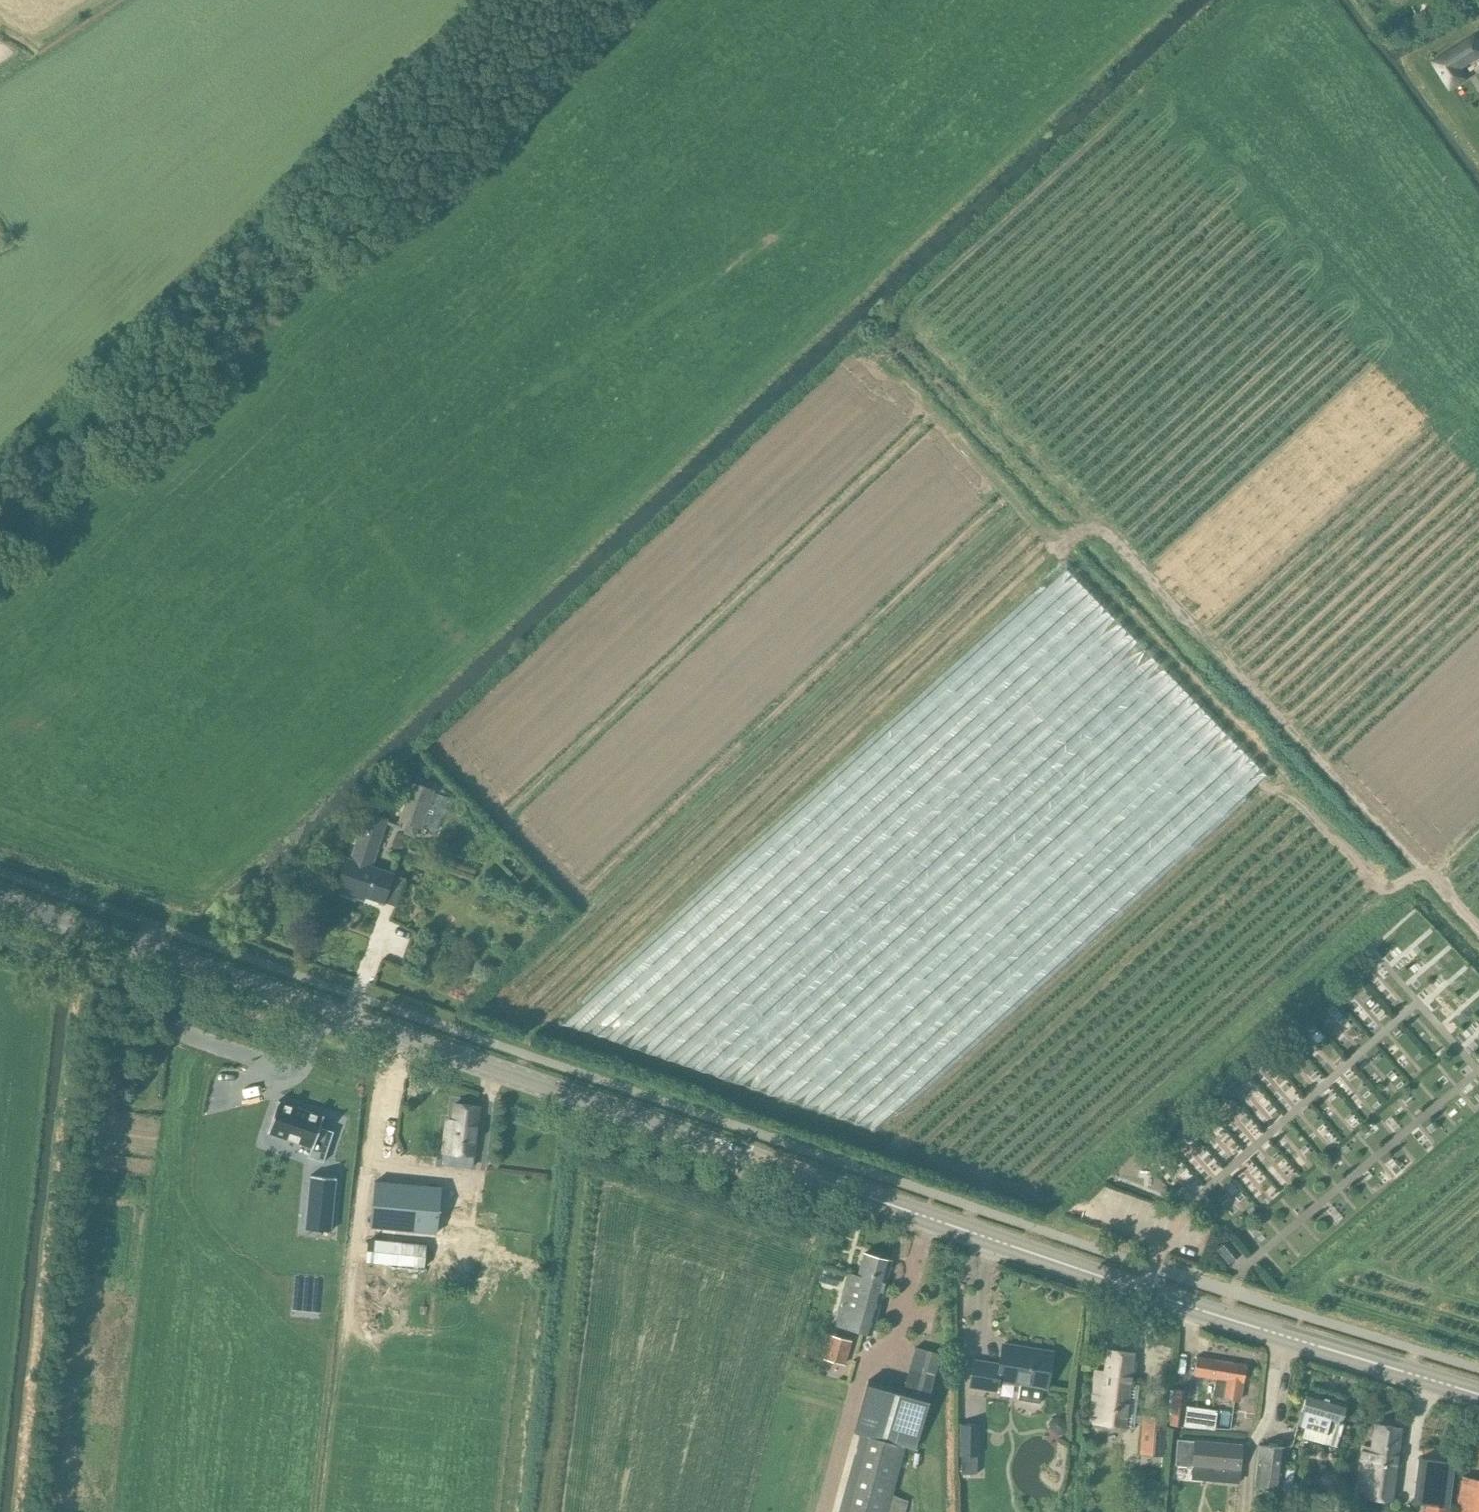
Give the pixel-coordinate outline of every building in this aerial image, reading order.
[(1431,62),(1450,92),(1452,90),(1470,79),(1464,69),(1478,59),(1478,37),(1476,33),(1431,62)] [(1134,644),(1141,641),(1076,567),(940,688),(938,701),(928,700),(916,711),(927,712),(926,725),(929,729),(945,715),(972,719),(977,715),(983,729),(969,727),(967,739),(959,746),(971,748),(973,730),(977,731),(982,741),(971,751),(993,741),(995,726),(1082,688),(1085,670),(1092,671),(1101,663),(1095,656),(1117,659),(1118,650),(1125,651),(1134,644)] [(415,776),(412,784),(400,820),(423,828),(437,832),(449,798),(433,793),(436,783),(415,776)] [(347,859),(343,872),(337,891),(353,896),(354,893),(383,903),(393,874),(372,867),(387,820),(366,813),(351,860),(347,859)] [(617,979),(618,988),(644,987),(644,978),(651,977),(651,963),(684,979),(691,966),(697,966),(706,976),(701,981),(706,981),(712,968),(701,962),(709,946),(695,930),(691,930),(699,915),(717,924),(728,915),(714,899),(723,892),(726,895),(733,895),(742,900),(747,890),(737,878),(737,890),(731,882),(731,888),(725,888),(617,979)] [(279,1100),(268,1133),(269,1134),(270,1133),(312,1147),(309,1157),(324,1162),(334,1132),(321,1127),(324,1116),(323,1115),(323,1116),(280,1102),(281,1101),(279,1100)] [(447,1122),(442,1161),(473,1165),(479,1107),(455,1104),(453,1123),(447,1122)] [(312,1177),(307,1229),(331,1231),(336,1179),(337,1180),(337,1178),(311,1175),(311,1177),(312,1177)] [(375,1181),(371,1228),(435,1234),(434,1238),(430,1238),(428,1257),(435,1257),(487,1262),(488,1248),(490,1228),(438,1223),(441,1188),(375,1181)] [(369,1239),(367,1262),(424,1267),(427,1245),(369,1239)] [(1229,1241),(1218,1249),(1229,1263),(1240,1254),(1229,1241)] [(848,1274),(843,1293),(834,1324),(871,1334),(891,1261),(864,1254),(858,1277),(848,1274)] [(823,1270),(820,1282),(837,1286),(841,1275),(823,1270)] [(825,1359),(844,1365),(851,1340),(831,1336),(825,1359)] [(971,1381),(970,1387),(994,1391),(996,1382),(996,1377),(1021,1381),(1021,1386),(1018,1401),(1029,1402),(1040,1404),(1043,1385),(1047,1385),(1050,1373),(1053,1353),(1003,1345),(1000,1365),(974,1361),(971,1381)] [(841,1511),(905,1511),(909,1499),(908,1499),(894,1495),(906,1447),(915,1449),(928,1402),(940,1355),(916,1348),(904,1388),(868,1379),(855,1433),(861,1435),(841,1511)] [(1088,1421),(1134,1426),(1134,1421),(1143,1422),(1137,1465),(1141,1465),(1161,1466),(1167,1419),(1144,1416),(1135,1415),(1139,1383),(1130,1382),(1134,1353),(1108,1349),(1105,1371),(1094,1370),(1088,1421)] [(1216,1379),(1213,1396),(1240,1400),(1243,1384),(1243,1383),(1246,1366),(1197,1357),(1194,1375),(1216,1379)] [(1176,1389),(1171,1426),(1183,1426),(1188,1391),(1176,1389)] [(1333,1422),(1340,1424),(1346,1404),(1307,1393),(1298,1424),(1305,1426),(1302,1438),(1326,1444),(1330,1433),(1333,1422)] [(1220,1428),(1222,1409),(1188,1406),(1187,1426),(1220,1428)] [(1053,1418),(1049,1422),(1050,1429),(1058,1435),(1064,1434),(1068,1430),(1067,1423),(1060,1417),(1053,1418)] [(960,1424),(960,1456),(962,1456),(961,1474),(978,1474),(978,1456),(980,1456),(980,1440),(980,1424),(960,1424)] [(1363,1448),(1361,1468),(1357,1498),(1392,1502),(1401,1427),(1375,1424),(1372,1449),(1363,1448)] [(1177,1440),(1176,1460),(1175,1466),(1189,1467),(1190,1461),(1194,1461),(1192,1478),(1238,1482),(1241,1445),(1177,1440)] [(1285,1448),(1260,1446),(1255,1488),(1291,1491),(1294,1471),(1282,1469),(1285,1448)] [(1455,1462),(1456,1453),(1421,1449),(1415,1506),(1424,1507),(1424,1511),(1451,1511),(1451,1507),(1448,1507),(1455,1462)] [(1456,1511),(1478,1511),(1478,1481),(1463,1478),(1456,1511)]
